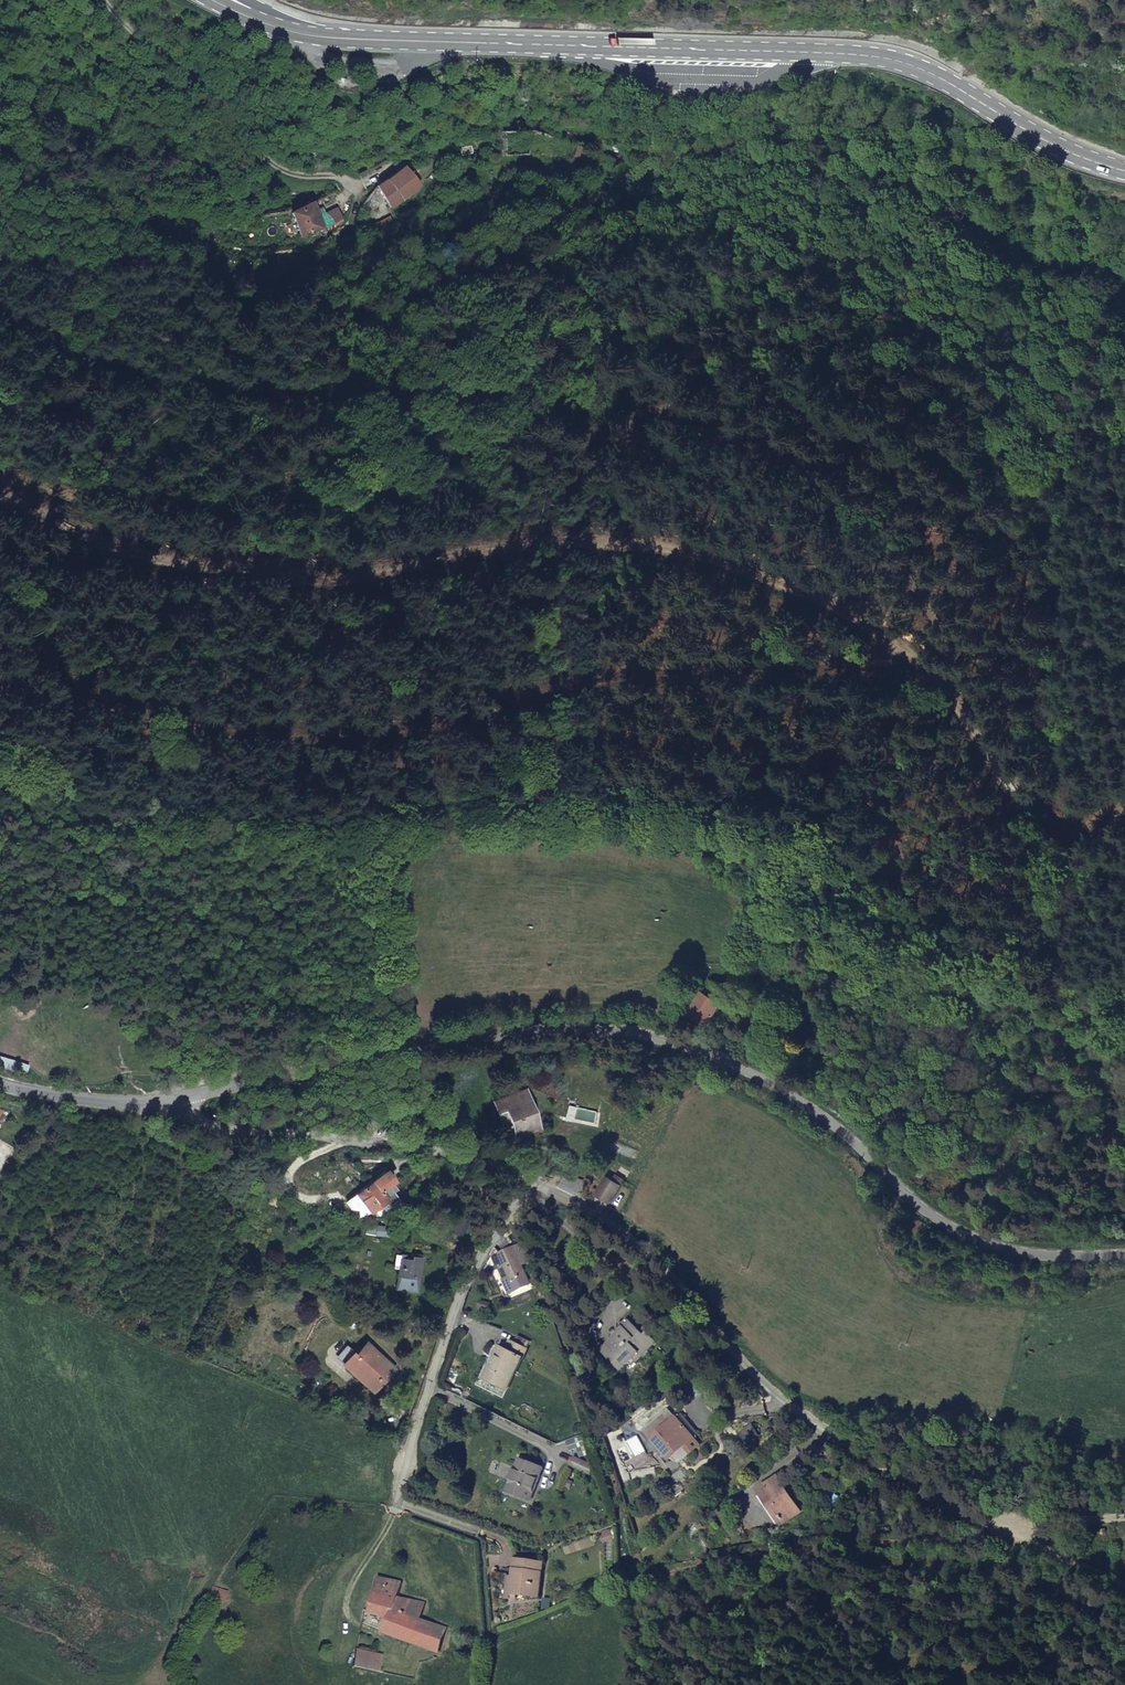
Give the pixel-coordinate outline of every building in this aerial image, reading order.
[(420,190),(405,169),(379,188),(394,208),(420,190)] [(322,226),(347,210),(344,206),(337,211),(331,202),(315,212),(322,226)] [(704,1026),(725,992),(706,980),(685,1014),(704,1026)] [(518,1133),(535,1125),(528,1110),(532,1109),(525,1091),(497,1102),(502,1113),(507,1111),(518,1133)] [(538,1131),(535,1125),(518,1133),(520,1138),(538,1131)] [(385,1170),(369,1182),(378,1191),(394,1180),(385,1170)] [(612,1206),(624,1183),(616,1178),(613,1183),(608,1181),(598,1198),(612,1206)] [(378,1191),(369,1182),(354,1193),(370,1213),(386,1201),(378,1191)] [(376,1236),(394,1237),(394,1228),(376,1226),(376,1236)] [(516,1247),(502,1253),(511,1279),(526,1274),(516,1247)] [(424,1256),(403,1255),(402,1268),(400,1289),(421,1290),(424,1256)] [(616,1338),(620,1342),(635,1327),(645,1336),(651,1330),(637,1317),(616,1338)] [(635,1327),(620,1342),(607,1355),(626,1374),(637,1363),(640,1365),(660,1346),(658,1344),(652,1338),(655,1334),(651,1330),(645,1336),(635,1327)] [(652,1338),(658,1344),(662,1341),(655,1334),(652,1338)] [(529,1347),(513,1339),(508,1348),(502,1346),(487,1376),(509,1387),(529,1347)] [(375,1393),(393,1371),(366,1348),(349,1368),(366,1383),(365,1385),(375,1393)] [(697,1437),(680,1418),(651,1443),(667,1463),(687,1446),(693,1453),(699,1448),(693,1440),(697,1437)] [(539,1463),(516,1453),(503,1486),(525,1495),(539,1463)] [(585,1463),(568,1454),(563,1462),(580,1472),(585,1463)] [(799,1512),(774,1476),(756,1487),(780,1523),(799,1512)] [(541,1593),(543,1559),(514,1557),(512,1575),(510,1591),(515,1591),(541,1593)] [(514,1599),(515,1591),(510,1591),(512,1575),(505,1575),(503,1597),(514,1599)] [(386,1634),(426,1647),(442,1653),(450,1630),(423,1620),(428,1603),(401,1597),(403,1583),(379,1578),(374,1614),(393,1617),(386,1634)] [(215,1588),(210,1599),(225,1606),(228,1594),(215,1588)] [(355,1670),(386,1676),(386,1658),(359,1652),(355,1670)]
